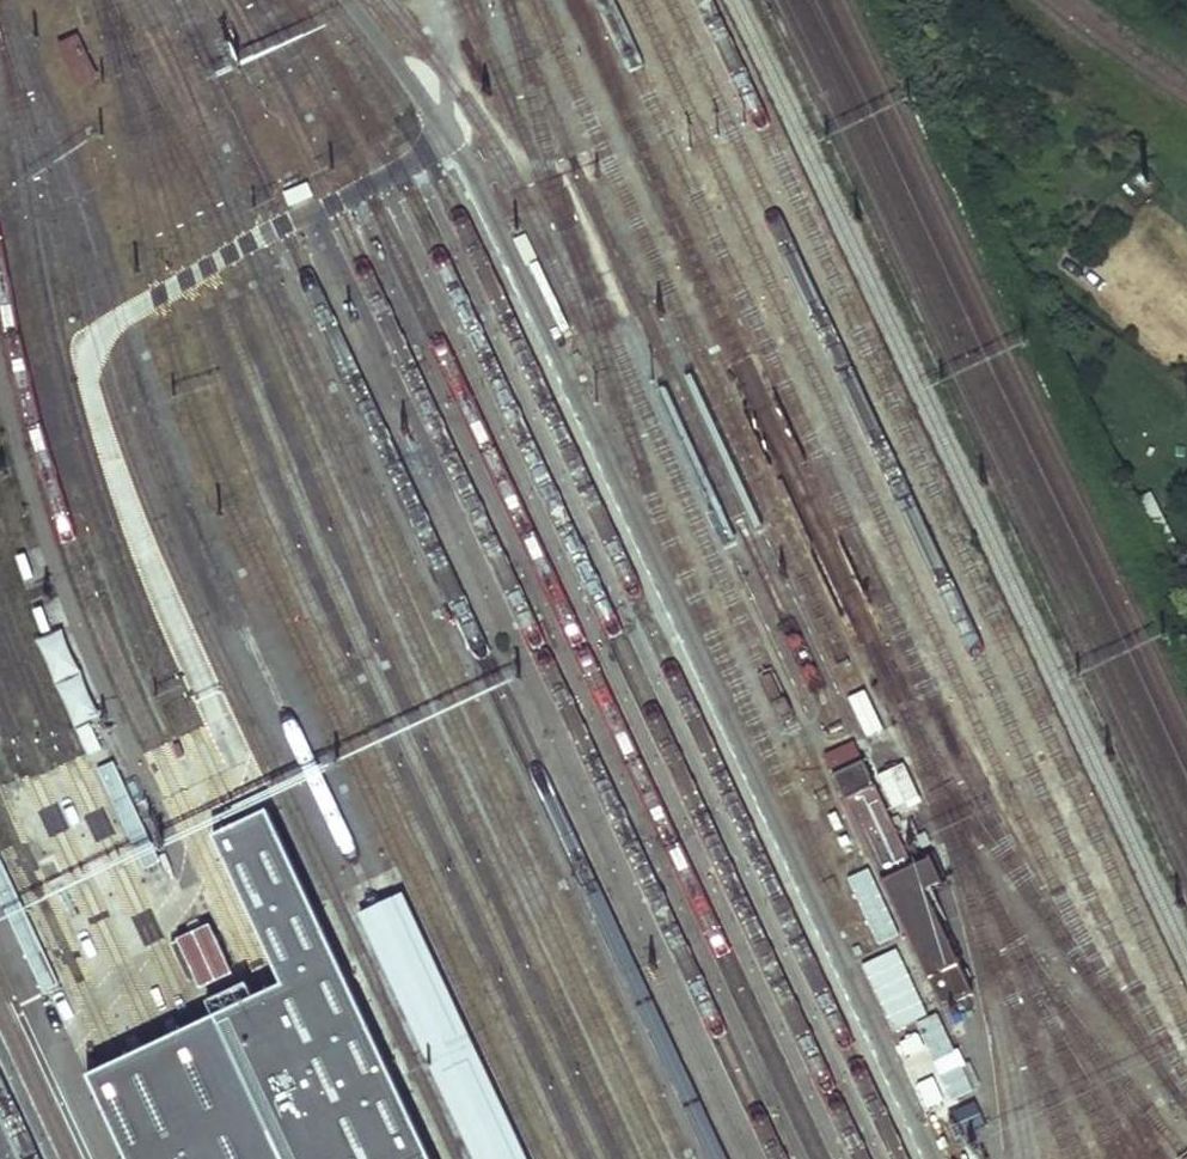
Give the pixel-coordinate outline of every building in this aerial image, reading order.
[(85,35),(63,40),(74,87),(96,81),(85,35)] [(850,698),(867,736),(885,728),(868,690),(850,698)] [(905,762),(881,772),(896,808),(920,798),(905,762)] [(94,1074),(134,1158),(438,1158),(274,810),(219,835),(288,983),(94,1074)] [(926,901),(919,881),(877,901),(932,1021),(958,1010),(913,910),(926,901)] [(361,915),(475,1158),(528,1158),(404,894),(361,915)] [(179,938),(198,989),(234,975),(215,925),(179,938)]
